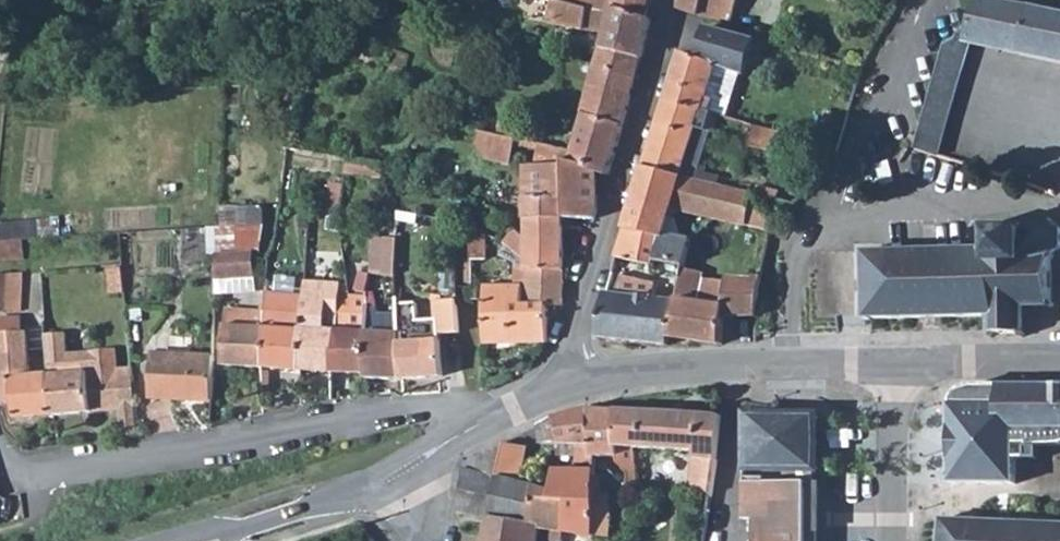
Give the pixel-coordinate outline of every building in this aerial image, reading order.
[(549,0),(531,0),(529,12),(552,17),(550,24),(597,31),(598,30),(607,32),(609,35),(607,37),(604,47),(641,57),(651,20),(645,18),(644,19),(611,9),(611,12),(586,10),(572,6),(549,0)] [(572,6),(586,10),(611,12),(611,9),(644,19),(645,18),(650,0),(573,0),(572,6)] [(680,8),(701,16),(731,24),(739,0),(682,0),(680,8)] [(963,41),(971,43),(1059,62),(1059,12),(1003,0),(976,0),(963,41)] [(708,27),(698,59),(714,65),(741,75),(744,76),(755,39),(708,27)] [(915,148),(937,156),(971,43),(963,41),(956,39),(945,46),(932,83),(915,148)] [(602,46),(595,68),(636,78),(641,57),(604,47),(602,46)] [(681,53),(667,100),(700,110),(714,65),(698,59),(681,53)] [(714,65),(700,110),(713,114),(726,118),(741,75),(714,65)] [(584,114),(585,114),(623,126),(636,78),(595,68),(584,114)] [(298,83),(286,84),(285,96),(296,96),(298,83)] [(667,100),(644,169),(695,180),(709,133),(707,132),(713,114),(700,110),(667,100)] [(823,117),(823,118),(830,121),(832,120),(833,118),(833,117),(833,115),(832,114),(831,112),(829,111),(827,111),(826,111),(824,112),(823,114),(823,115),(823,117)] [(574,152),(572,161),(597,171),(608,176),(623,126),(585,114),(574,152)] [(754,126),(749,147),(762,150),(767,130),(754,126)] [(767,130),(762,150),(792,156),(794,148),(786,146),(789,134),(767,129),(767,130)] [(517,139),(480,132),(477,145),(486,159),(511,165),(517,139)] [(849,154),(843,174),(882,187),(893,168),(849,154)] [(383,162),(348,159),(346,174),(383,179),(383,162)] [(526,166),(527,218),(564,219),(595,219),(597,171),(572,161),(564,160),(564,166),(526,166)] [(997,164),(993,176),(1007,180),(1011,169),(997,164)] [(644,169),(627,229),(652,235),(664,238),(664,235),(679,238),(679,232),(675,221),(669,220),(675,204),(691,207),(690,211),(718,218),(725,186),(695,180),(644,169)] [(345,185),(332,183),(331,194),(324,193),(322,215),(340,217),(345,185)] [(725,186),(718,218),(771,230),(772,224),(754,193),(725,186)] [(264,206),(222,208),(223,227),(264,225),(264,206)] [(527,218),(528,239),(563,243),(563,226),(564,219),(527,218)] [(1021,306),(1049,305),(1052,309),(1056,306),(1052,302),(1052,261),(1055,257),(1054,256),(1059,250),(1059,229),(1050,219),(1033,219),(1024,226),(1023,225),(1020,229),(992,229),(988,225),(985,228),(988,232),(989,246),(985,249),(869,253),(869,252),(864,252),(864,257),(865,257),(866,314),(865,314),(866,320),(871,320),(871,319),(990,316),(991,330),(987,334),(991,338),(994,334),(1018,334),(1022,338),(1025,334),(1022,330),(1021,306)] [(22,240),(38,238),(37,221),(0,224),(0,241),(22,240)] [(486,236),(471,228),(472,260),(487,260),(486,236)] [(627,229),(618,257),(642,262),(645,263),(652,235),(627,229)] [(515,248),(515,269),(526,269),(563,270),(563,243),(528,239),(515,230),(504,244),(505,244),(515,248)] [(652,235),(645,263),(655,266),(656,267),(658,261),(664,238),(652,235)] [(664,238),(658,261),(686,266),(691,240),(679,238),(664,235),(664,238)] [(398,239),(374,238),(373,274),(397,276),(398,239)] [(23,259),(22,240),(0,241),(0,260),(23,259)] [(218,254),(216,295),(255,293),(255,261),(261,261),(261,252),(218,254)] [(618,257),(608,276),(633,283),(635,281),(642,262),(618,257)] [(655,266),(654,272),(683,277),(684,269),(686,270),(686,266),(658,261),(656,267),(655,266)] [(515,269),(516,282),(526,282),(526,269),(515,269)] [(563,270),(526,269),(526,282),(527,304),(547,304),(547,306),(562,306),(563,270)] [(672,307),(664,341),(716,348),(719,321),(724,286),(699,282),(700,277),(686,270),(684,269),(683,277),(672,307)] [(8,312),(21,311),(23,273),(0,275),(0,312),(8,312)] [(307,296),(303,370),(334,372),(338,292),(347,292),(347,284),(337,284),(337,283),(306,282),(305,296),(307,296)] [(724,286),(719,321),(752,321),(759,282),(725,284),(724,286)] [(523,285),(485,286),(486,345),(548,343),(547,306),(547,304),(527,304),(524,304),(523,285)] [(338,292),(334,372),(366,373),(368,373),(367,308),(368,296),(350,295),(350,292),(347,292),(338,292)] [(267,339),(266,368),(303,370),(307,296),(305,296),(268,293),(267,303),(266,339),(267,339)] [(459,333),(456,300),(442,301),(441,296),(432,295),(433,303),(436,303),(437,319),(418,322),(417,303),(398,305),(398,314),(403,379),(443,376),(439,334),(459,333)] [(672,307),(603,297),(601,301),(593,342),(600,343),(642,348),(663,349),(664,341),(672,307)] [(224,366),(266,368),(267,339),(266,339),(267,303),(261,303),(261,310),(227,309),(224,366)] [(377,308),(367,308),(368,373),(366,373),(366,379),(403,379),(398,314),(376,314),(377,308)] [(15,402),(16,419),(53,416),(51,376),(49,376),(30,377),(27,332),(21,332),(21,319),(0,320),(0,404),(15,402)] [(136,425),(131,368),(117,369),(115,350),(68,355),(66,333),(47,335),(49,376),(51,376),(53,416),(119,410),(120,426),(136,425)] [(152,399),(213,401),(215,357),(154,355),(152,399)] [(951,404),(951,435),(957,435),(957,453),(951,453),(951,484),(1015,484),(1015,459),(1039,459),(1039,446),(1059,445),(1059,387),(969,386),(969,387),(966,388),(963,389),(957,392),(955,395),(953,398),(952,404),(951,404)] [(556,418),(537,427),(540,445),(558,446),(557,456),(576,457),(576,464),(594,464),(593,457),(591,409),(580,412),(556,418)] [(591,409),(593,457),(617,456),(618,411),(591,409)] [(617,456),(618,463),(629,473),(637,472),(634,448),(694,452),(688,492),(712,495),(718,461),(716,460),(721,416),(669,412),(618,411),(617,456)] [(750,417),(749,469),(817,469),(818,417),(750,417)] [(464,471),(459,511),(492,519),(504,443),(503,443),(468,459),(464,471)] [(486,540),(537,540),(540,527),(553,529),(552,540),(562,540),(563,530),(568,495),(552,491),(518,483),(526,447),(504,443),(492,519),(486,540)] [(556,470),(552,491),(568,495),(563,530),(593,535),(595,516),(595,506),(594,471),(556,470)] [(819,483),(764,482),(764,477),(744,477),(744,520),(753,520),(753,540),(818,540),(819,483)] [(610,506),(595,506),(595,516),(593,535),(609,538),(610,517),(610,506)] [(942,520),(939,540),(1059,540),(1059,524),(942,520)]
